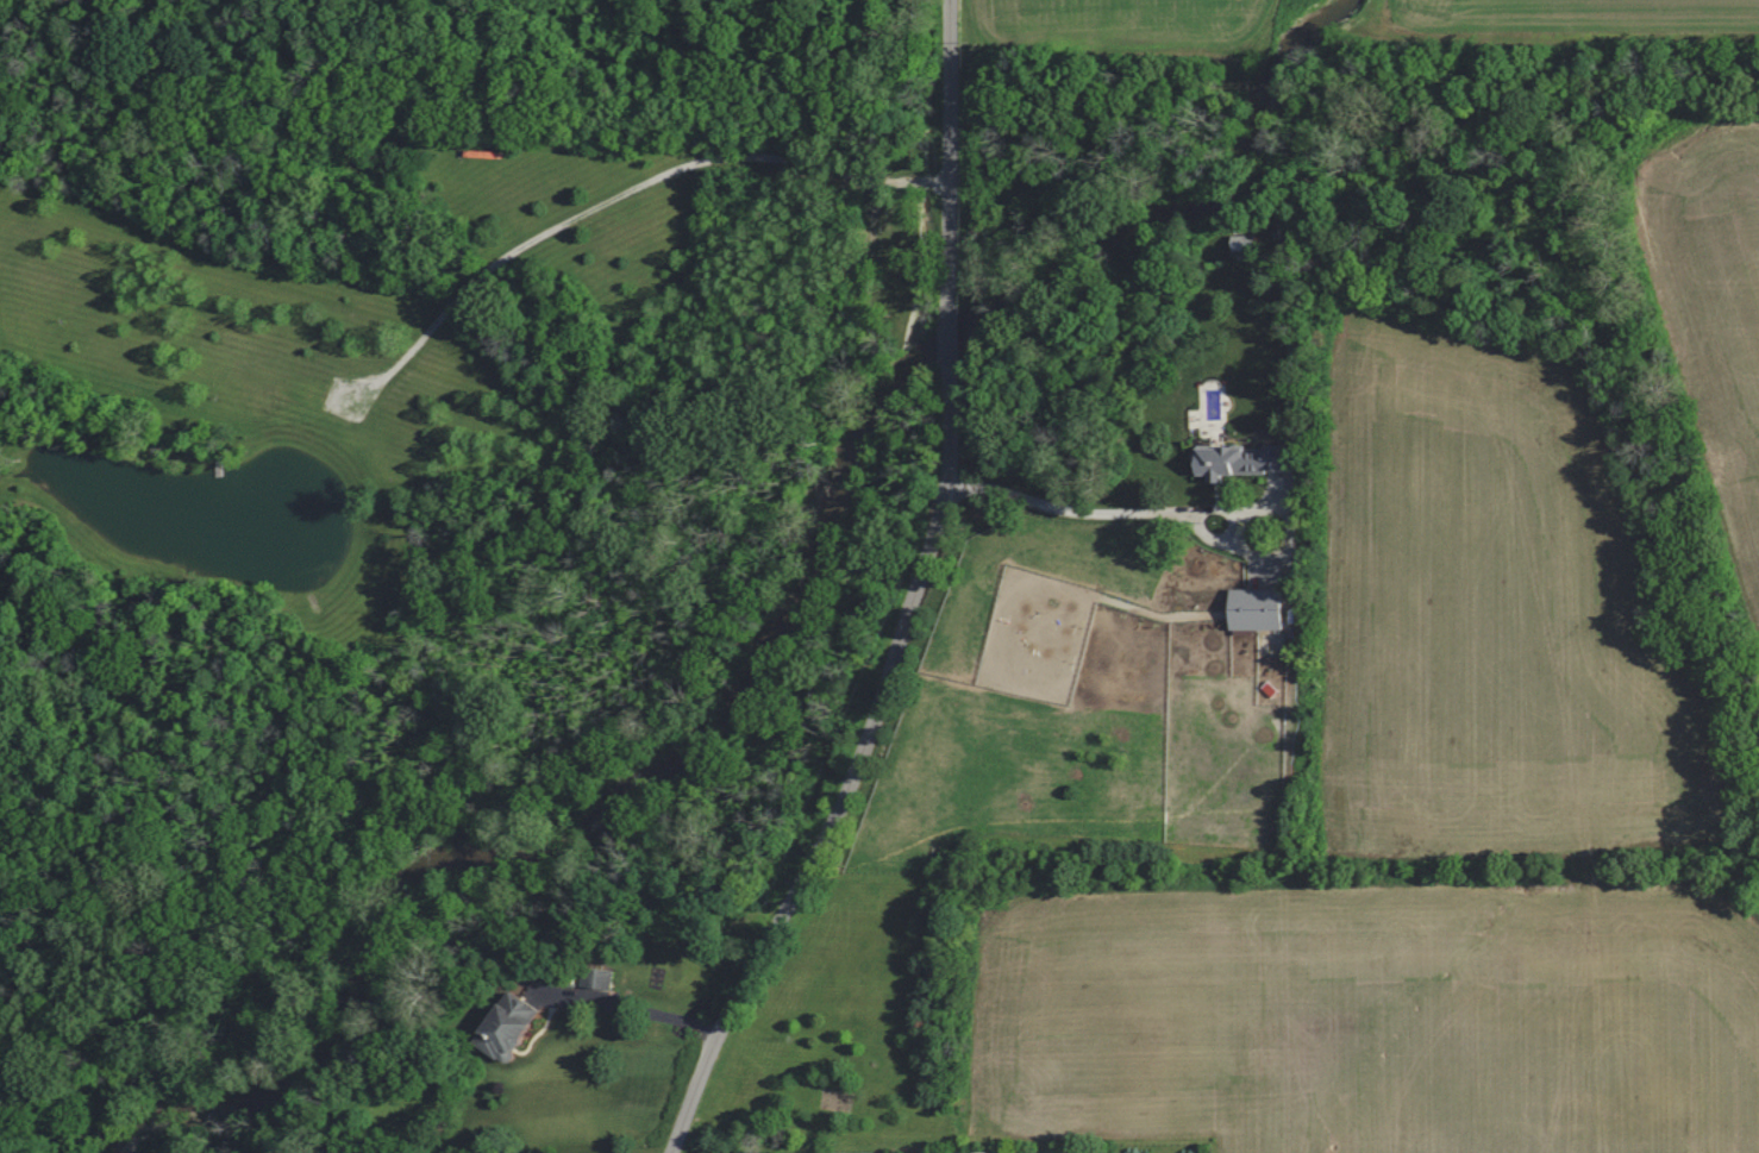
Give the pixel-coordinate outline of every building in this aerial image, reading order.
[(1279,472),(1279,449),(1237,449),(1237,447),(1188,447),(1189,475),(1203,475),(1203,483),(1215,482),(1215,473),(1279,472)] [(1267,488),(1284,489),(1284,471),(1268,470),(1267,488)] [(1224,590),(1225,630),(1277,629),(1276,588),(1224,590)] [(548,1012),(518,993),(484,1046),(515,1065),(548,1012)]
